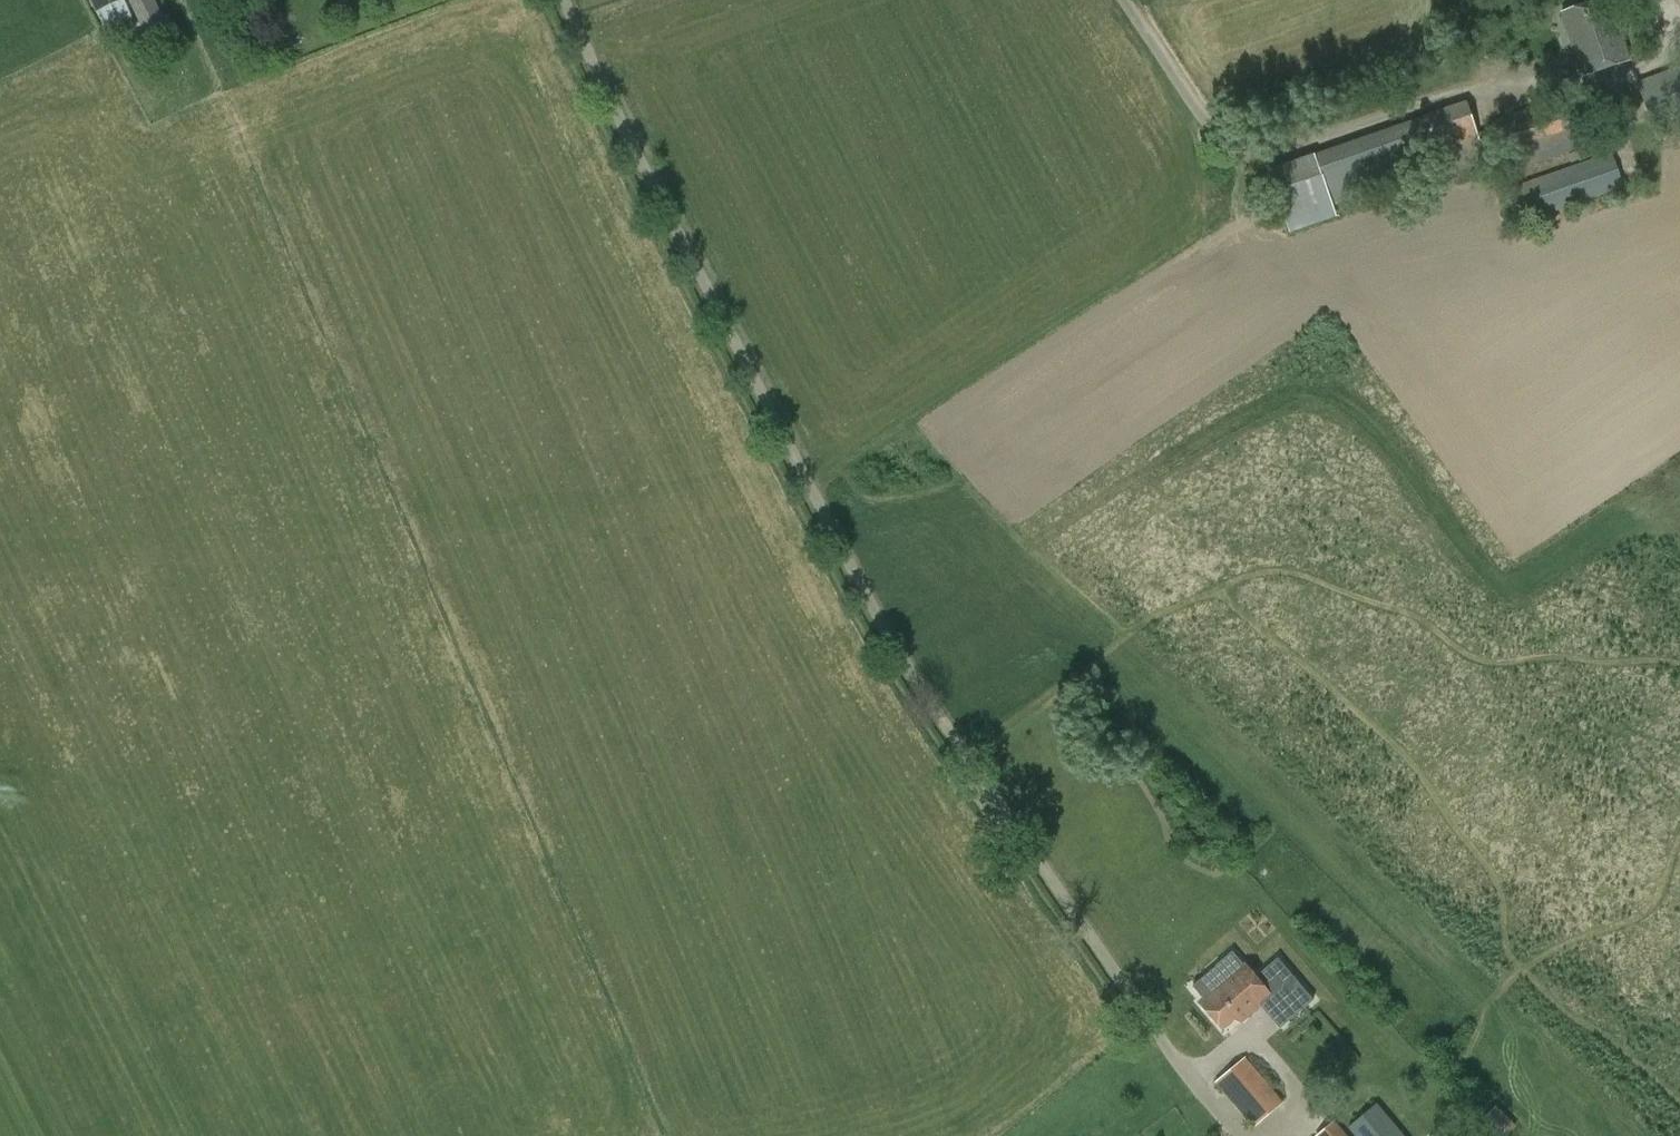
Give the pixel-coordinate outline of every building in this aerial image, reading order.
[(98,11),(120,0),(93,0),(98,11)] [(149,43),(170,33),(154,0),(129,0),(149,43)] [(1560,13),(1582,77),(1630,61),(1609,0),(1601,0),(1560,13)] [(1637,82),(1653,128),(1679,118),(1679,66),(1637,82)] [(1593,138),(1605,133),(1594,100),(1578,106),(1577,102),(1538,116),(1535,107),(1491,122),(1510,175),(1595,144),(1593,138)] [(1290,234),(1336,218),(1332,208),(1439,171),(1442,177),(1487,162),(1466,102),(1315,155),(1314,149),(1258,166),(1278,224),(1285,222),(1290,234)] [(1520,225),(1624,189),(1611,153),(1508,188),(1520,225)] [(1270,997),(1268,994),(1282,982),(1285,985),(1293,978),(1276,957),(1253,976),(1244,966),(1231,950),(1215,963),(1228,979),(1200,1002),(1222,1028),(1234,1018),(1238,1024),(1270,997)] [(1215,1083),(1253,1127),(1283,1102),(1245,1058),(1215,1083)] [(1348,1129),(1355,1135),(1404,1135),(1376,1104),(1348,1129)] [(1334,1121),(1316,1135),(1346,1135),(1334,1121)]
